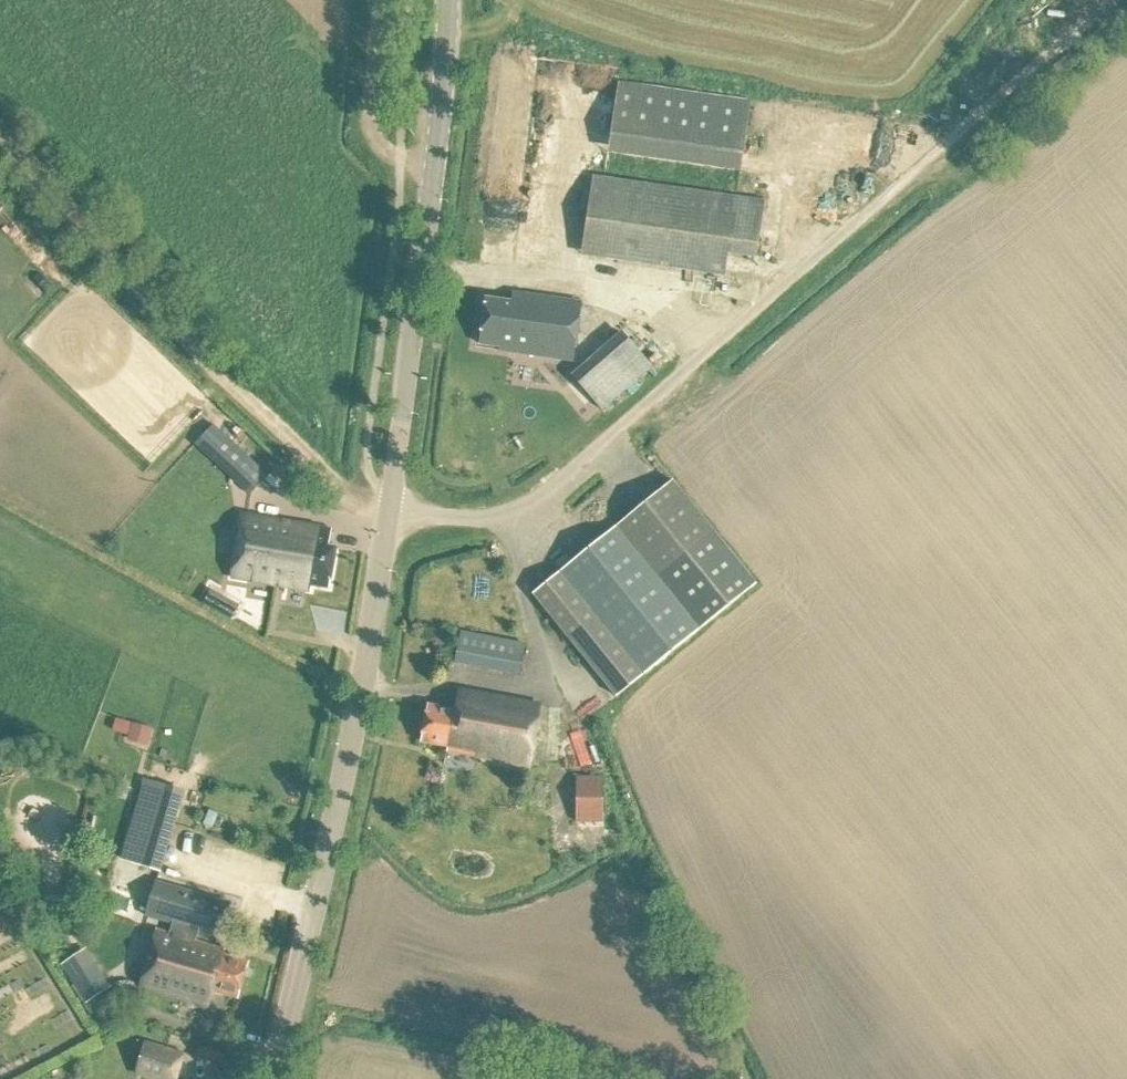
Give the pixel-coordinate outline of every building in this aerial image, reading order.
[(618,81),(606,152),(739,172),(750,100),(618,81)] [(765,201),(593,176),(582,256),(725,277),(728,255),(756,259),(765,201)] [(580,303),(513,293),(511,305),(485,301),(479,343),(500,346),(499,351),(572,361),(580,303)] [(602,408),(657,367),(628,328),(573,369),(602,408)] [(260,467),(241,488),(250,496),(269,476),(260,467)] [(566,555),(554,565),(561,573),(644,675),(698,631),(754,586),(713,535),(672,484),(573,564),(566,555)] [(234,578),(234,581),(288,589),(311,592),(311,587),(331,589),(337,551),(328,549),(331,531),(242,519),(234,578)] [(214,585),(206,602),(236,617),(245,600),(214,585)] [(526,645),(461,632),(454,664),(519,677),(526,645)] [(542,707),(458,690),(454,711),(428,706),(420,742),(446,748),(445,751),(529,768),(542,707)] [(133,723),(128,738),(149,744),(153,730),(133,723)] [(576,778),(577,824),(603,824),(603,816),(603,778),(576,778)] [(525,780),(521,805),(542,808),(546,784),(525,780)] [(217,824),(224,798),(211,795),(204,820),(217,824)] [(128,862),(160,872),(179,809),(147,799),(128,862)] [(159,885),(149,917),(173,924),(169,936),(195,943),(198,932),(219,939),(229,907),(159,885)] [(169,936),(158,932),(141,989),(209,1009),(214,992),(239,999),(249,966),(223,958),(225,952),(195,943),(169,936)] [(90,945),(64,960),(87,1000),(114,984),(90,945)] [(101,994),(85,1005),(91,1014),(92,1014),(105,1034),(120,1024),(101,994)] [(134,1076),(143,1078),(178,1078),(186,1054),(145,1041),(134,1076)] [(198,1048),(195,1058),(221,1065),(224,1055),(198,1048)]
